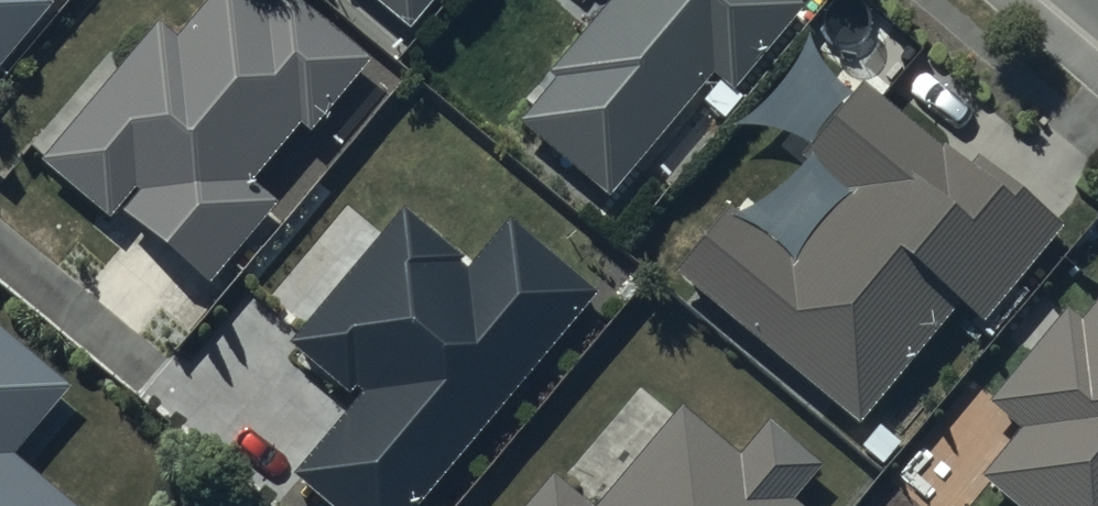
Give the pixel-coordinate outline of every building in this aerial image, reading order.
[(52,5),(46,0),(0,0),(0,67),(52,5)] [(109,227),(135,196),(140,200),(123,221),(210,292),(275,213),(250,193),(301,131),(312,141),(371,68),(288,0),(279,11),(266,0),(218,0),(178,49),(159,33),(124,75),(111,64),(34,158),(45,167),(41,171),(109,227)] [(406,38),(438,0),(361,0),(406,38)] [(608,211),(711,83),(737,103),(807,16),(787,0),(604,0),(614,8),(552,85),(557,89),(518,139),(608,211)] [(678,285),(860,434),(956,318),(979,336),(1060,238),(975,169),(967,179),(863,93),(803,166),(846,202),(787,274),(727,225),(678,285)] [(318,505),(418,505),(592,297),(508,227),(466,278),(453,267),(457,262),(402,217),(287,354),(349,404),(356,396),(363,401),(293,485),(318,505)] [(1075,301),(1060,290),(982,382),(1011,413),(974,457),(1031,505),(1097,505),(1097,272),(1075,301)] [(15,463),(71,398),(0,339),(0,505),(67,505),(15,463)] [(671,385),(587,492),(548,454),(502,505),(784,505),(797,490),(789,482),(815,448),(761,402),(733,437),(671,385)]
